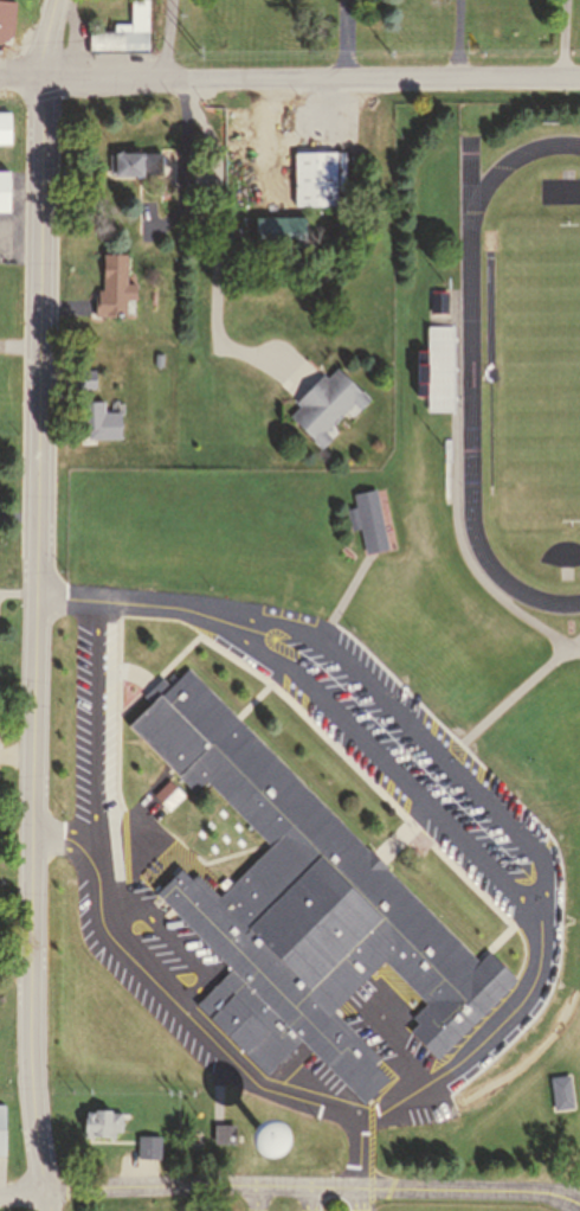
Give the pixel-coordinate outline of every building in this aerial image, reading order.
[(91,50),(152,50),(150,0),(134,0),(134,21),(115,21),(115,28),(91,28),(91,50)] [(11,141),(11,113),(0,113),(0,141),(11,141)] [(296,204),(295,149),(348,148),(349,187),(340,187),(340,203),(296,204)] [(109,152),(161,150),(162,172),(109,173),(109,152)] [(9,173),(0,173),(0,213),(9,213),(9,173)] [(257,212),(309,212),(309,226),(299,226),(299,243),(257,243),(257,212)] [(181,214),(180,232),(196,233),(196,214),(181,214)] [(103,255),(103,288),(95,287),(94,313),(125,314),(127,297),(137,299),(137,284),(127,283),(127,255),(103,255)] [(446,293),(429,293),(429,315),(446,315),(446,293)] [(455,328),(423,328),(423,352),(409,352),(409,398),(425,398),(425,413),(454,413),(455,328)] [(297,399),(323,372),(328,377),(334,371),(337,366),(370,397),(361,406),(355,401),(326,430),(331,435),(323,442),(294,414),(298,408),(302,403),(297,399)] [(78,370),(78,386),(96,385),(96,369),(78,370)] [(83,403),(84,438),(122,437),(121,412),(108,414),(107,402),(83,403)] [(183,671),(166,688),(159,681),(142,699),(147,704),(122,730),(189,797),(202,784),(265,848),(218,895),(194,871),(189,876),(179,865),(149,895),(227,973),(193,1006),(265,1079),(295,1051),(360,1117),(397,1082),(328,1012),(380,960),(425,1006),(412,1019),(417,1025),(408,1033),(431,1057),(509,980),(484,955),(475,965),(382,872),(386,870),(368,852),(367,853),(183,671)] [(154,791),(160,811),(180,805),(174,785),(154,791)] [(78,1113),(78,1120),(73,1120),(72,1134),(88,1135),(88,1138),(112,1139),(112,1133),(120,1133),(121,1115),(109,1114),(109,1110),(90,1110),(90,1113),(78,1113)] [(213,1127),(213,1142),(234,1142),(234,1127),(213,1127)] [(137,1136),(138,1158),(160,1158),(160,1136),(137,1136)]
